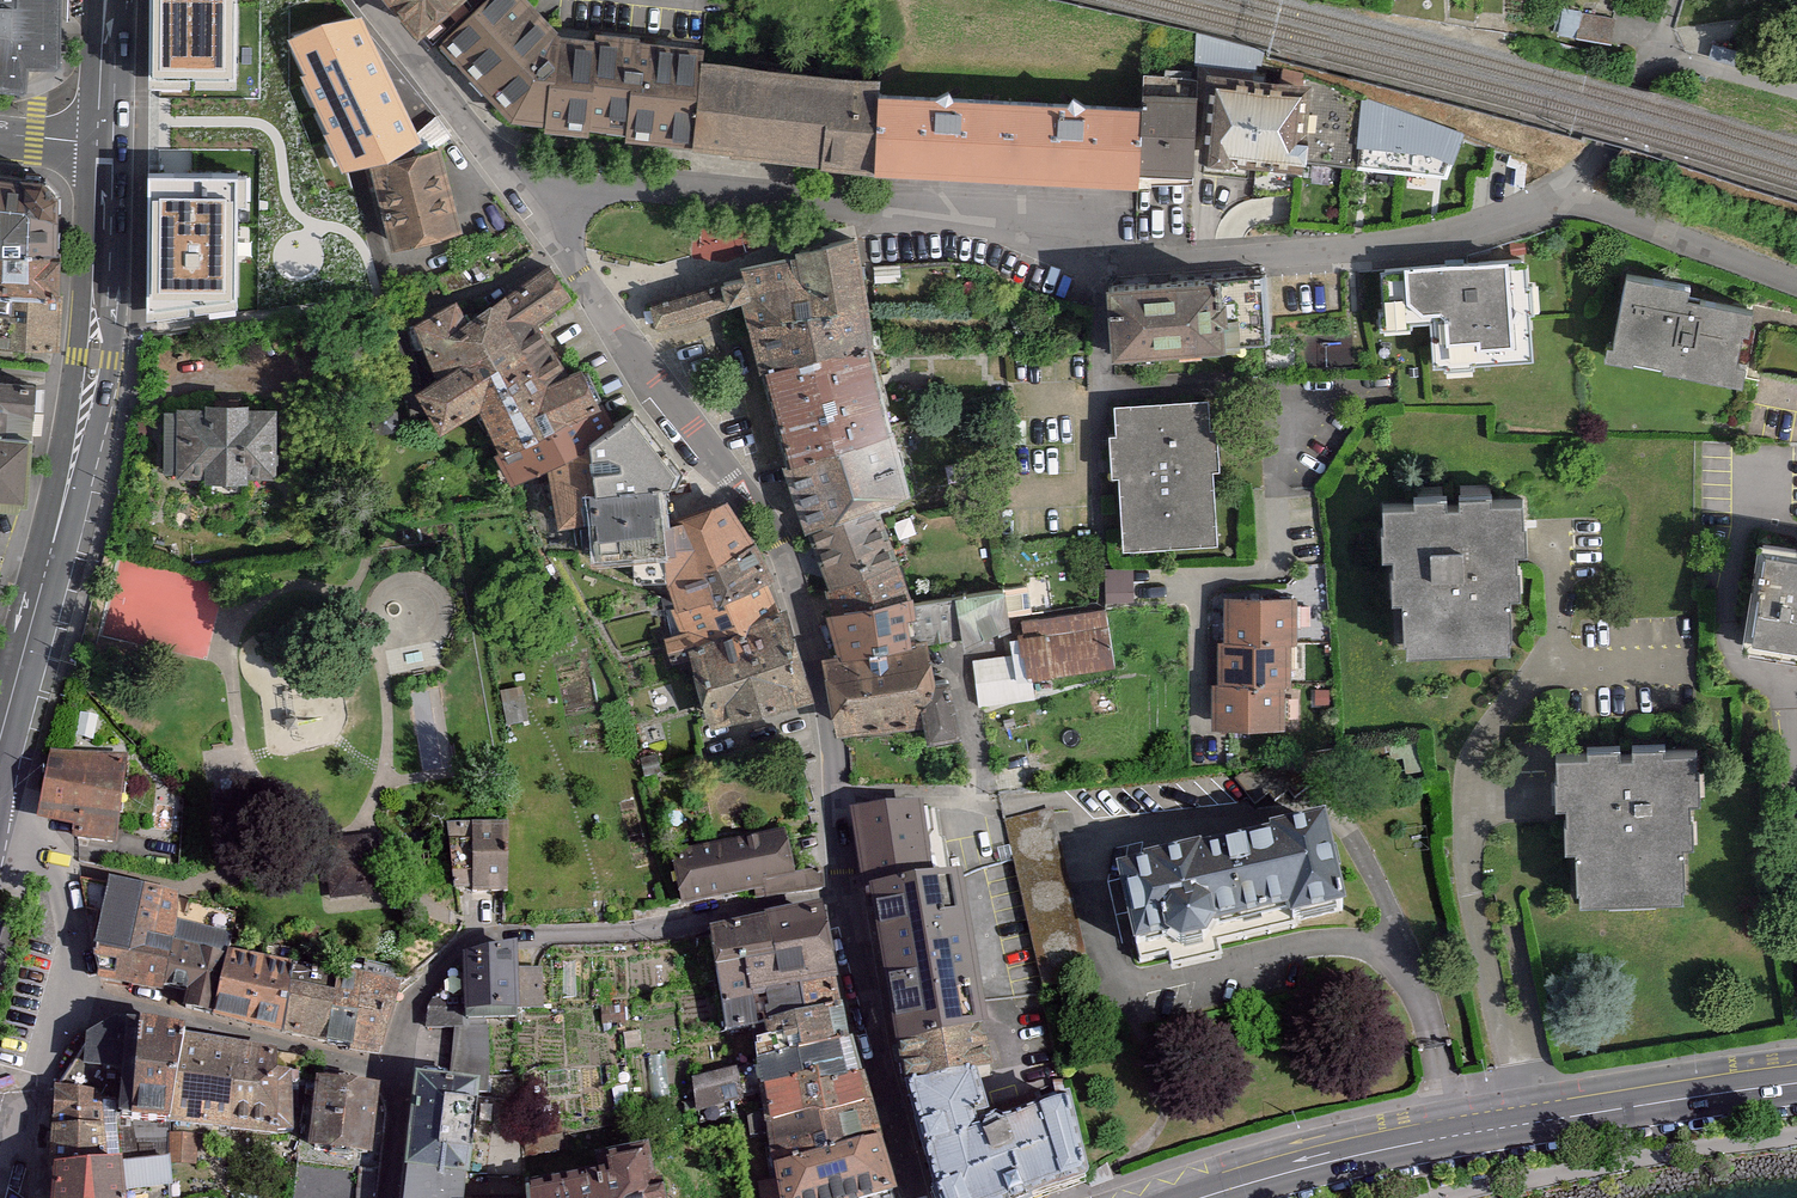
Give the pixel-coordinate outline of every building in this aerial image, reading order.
[(35,88),(60,71),(62,0),(0,0),(0,85),(35,88)] [(151,92),(236,91),(238,0),(152,0),(151,92)] [(426,34),(464,0),(397,0),(426,34)] [(446,45),(494,107),(517,126),(544,128),(568,36),(528,0),(498,0),(446,45)] [(357,18),(290,44),(346,174),(420,145),(357,18)] [(604,40),(568,36),(544,128),(591,134),(604,40)] [(650,44),(604,40),(591,134),(633,137),(650,44)] [(702,49),(650,44),(633,137),(692,142),(701,58),(702,49)] [(884,78),(701,58),(692,142),(875,161),(883,91),(884,78)] [(1310,89),(1207,83),(1205,155),(1309,158),(1310,89)] [(1365,97),(1310,89),(1309,158),(1358,160),(1365,97)] [(1143,104),(883,91),(875,161),(1142,182),(1141,166),(1143,104)] [(1143,104),(1141,166),(1198,167),(1199,95),(1143,93),(1143,104)] [(1467,130),(1365,97),(1358,160),(1454,173),(1467,130)] [(440,149),(370,171),(395,250),(465,228),(440,149)] [(0,175),(0,250),(56,252),(59,192),(46,181),(0,175)] [(237,177),(149,177),(146,324),(237,309),(237,177)] [(741,264),(744,277),(750,304),(769,368),(879,341),(882,305),(859,233),(741,264)] [(57,288),(56,252),(0,250),(0,286),(57,288)] [(1531,259),(1382,266),(1384,333),(1415,332),(1415,320),(1433,319),(1435,370),(1536,365),(1531,259)] [(1616,335),(1607,333),(1602,356),(1746,384),(1751,359),(1734,356),(1740,325),(1749,327),(1753,305),(1689,293),(1692,279),(1629,267),(1616,335)] [(458,308),(431,323),(421,328),(438,372),(423,393),(446,432),(478,412),(512,490),(550,464),(557,526),(592,525),(591,551),(631,548),(635,587),(668,582),(670,664),(697,659),(711,731),(785,709),(806,705),(781,613),(768,579),(727,504),(667,527),(665,488),(679,488),(683,474),(634,411),(592,439),(587,413),(604,400),(588,362),(564,369),(535,323),(570,301),(549,268),(468,324),(458,308)] [(1267,271),(1225,274),(1229,342),(1270,339),(1267,271)] [(1225,274),(1116,278),(1118,347),(1229,342),(1225,274)] [(744,277),(656,302),(662,331),(750,304),(744,277)] [(55,340),(57,288),(0,286),(0,338),(55,340)] [(879,341),(769,368),(792,463),(898,427),(879,341)] [(34,438),(40,375),(0,372),(0,434),(34,438)] [(1214,399),(1118,405),(1127,551),(1223,545),(1214,399)] [(275,406),(170,404),(168,480),(273,483),(275,406)] [(898,427),(792,463),(814,530),(883,508),(912,498),(898,427)] [(27,505),(34,438),(0,434),(0,502),(27,505)] [(1420,500),(1387,499),(1388,549),(1398,548),(1397,589),(1408,589),(1409,644),(1514,642),(1514,591),(1525,592),(1522,547),(1532,547),(1531,500),(1498,498),(1498,493),(1465,494),(1465,503),(1452,504),(1452,494),(1421,493),(1420,500)] [(883,508),(814,530),(843,610),(912,586),(883,508)] [(1750,652),(1796,660),(1796,559),(1766,554),(1750,652)] [(1133,597),(1133,566),(1109,566),(1110,597),(1133,597)] [(1006,585),(914,598),(917,633),(939,631),(940,644),(1013,627),(1006,585)] [(914,598),(843,610),(848,657),(918,649),(917,633),(914,598)] [(1230,599),(1227,642),(1295,644),(1299,644),(1300,599),(1230,599)] [(1019,623),(1023,660),(1031,659),(1033,682),(1111,674),(1107,612),(1019,623)] [(1225,642),(1222,686),(1288,689),(1293,689),(1295,644),(1227,642),(1225,642)] [(848,657),(828,660),(833,702),(844,700),(937,689),(944,688),(939,646),(918,649),(848,657)] [(1023,660),(977,662),(980,711),(1034,708),(1033,682),(1031,659),(1023,660)] [(1218,686),(1217,728),(1286,730),(1288,689),(1222,686),(1218,686)] [(937,689),(844,700),(848,740),(942,724),(937,689)] [(1591,755),(1558,753),(1559,804),(1569,803),(1568,843),(1579,843),(1580,898),(1685,897),(1685,845),(1696,846),(1693,801),(1703,802),(1702,754),(1669,752),(1669,748),(1636,748),(1636,757),(1623,758),(1623,748),(1592,748),(1591,755)] [(73,835),(114,840),(126,753),(52,750),(39,815),(74,822),(73,835)] [(946,808),(858,813),(868,888),(955,876),(946,808)] [(1091,959),(1055,813),(1007,825),(1043,971),(1091,959)] [(510,821),(448,821),(455,886),(472,885),(474,890),(508,887),(510,821)] [(1324,825),(1108,883),(1131,971),(1348,913),(1324,825)] [(804,830),(676,859),(684,905),(812,884),(804,830)] [(380,837),(325,845),(333,903),(388,895),(386,881),(380,837)] [(955,876),(868,888),(884,976),(897,1050),(970,1031),(989,1026),(979,961),(965,875),(955,876)] [(144,886),(109,879),(96,948),(131,955),(133,943),(144,886)] [(182,890),(144,886),(133,943),(181,950),(182,890)] [(829,907),(705,933),(727,1031),(748,1026),(849,1003),(829,907)] [(131,955),(96,948),(91,991),(171,1013),(181,950),(133,943),(131,955)] [(486,1016),(543,1016),(549,970),(520,970),(520,945),(466,958),(466,971),(464,1016),(486,1016)] [(171,1013),(215,1020),(224,957),(181,950),(171,1013)] [(230,958),(215,1020),(285,1038),(300,976),(230,958)] [(431,1009),(428,1079),(481,1080),(486,1016),(464,1016),(466,971),(431,1009)] [(300,976),(285,1038),(326,1048),(342,987),(300,976)] [(342,987),(326,1048),(356,1050),(360,987),(342,987)] [(393,994),(360,987),(356,1050),(379,1055),(393,994)] [(760,1095),(864,1065),(849,1003),(748,1026),(754,1059),(760,1095)] [(92,1037),(77,1067),(72,1088),(107,1093),(121,1094),(127,1025),(92,1037)] [(181,1037),(140,1027),(134,1116),(179,1123),(181,1037)] [(970,1031),(897,1050),(906,1079),(910,1090),(981,1071),(976,1055),(970,1031)] [(302,1063),(181,1037),(179,1123),(297,1137),(302,1063)] [(754,1059),(694,1077),(705,1114),(760,1095),(754,1059)] [(779,1176),(888,1141),(864,1065),(760,1095),(779,1176)] [(910,1090),(938,1197),(1053,1197),(1090,1184),(1086,1165),(1073,1110),(993,1134),(982,1131),(981,1071),(910,1090)] [(428,1079),(419,1079),(411,1172),(474,1179),(481,1080),(428,1079)] [(382,1088),(319,1081),(315,1149),(377,1156),(382,1088)] [(72,1088),(58,1088),(56,1115),(86,1115),(108,1115),(107,1093),(72,1088)] [(86,1115),(56,1115),(56,1168),(87,1166),(86,1115)] [(779,1176),(783,1197),(880,1197),(898,1192),(888,1141),(779,1176)] [(129,1197),(176,1197),(175,1161),(127,1163),(129,1197)] [(533,1192),(534,1197),(664,1197),(661,1162),(614,1163),(612,1183),(533,1192)] [(56,1168),(55,1197),(129,1197),(127,1163),(87,1166),(56,1168)] [(411,1172),(408,1197),(474,1197),(474,1179),(411,1172)]
